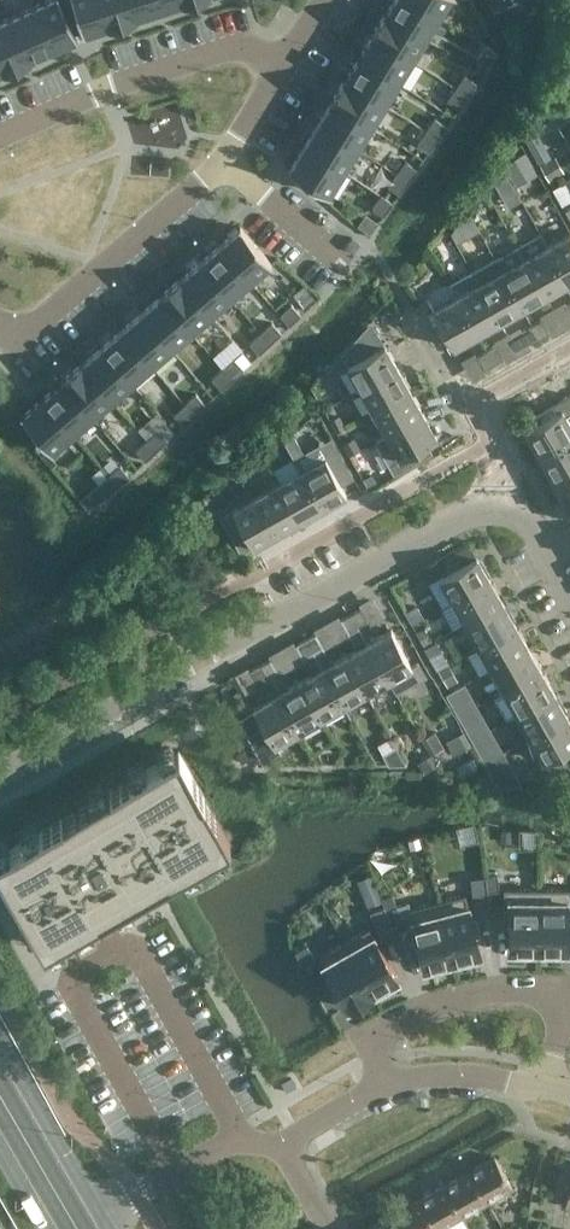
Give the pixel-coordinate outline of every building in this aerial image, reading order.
[(35,5),(33,6),(52,48),(75,38),(76,38),(78,38),(61,0),(32,0),(35,5)] [(84,34),(85,33),(109,25),(109,26),(110,26),(102,0),(73,0),(84,34)] [(110,26),(135,18),(129,0),(102,0),(110,26)] [(135,18),(136,17),(136,16),(159,9),(156,0),(129,0),(135,18)] [(159,9),(183,1),(183,2),(184,2),(184,0),(156,0),(159,9)] [(440,15),(415,0),(394,0),(387,12),(386,11),(385,12),(426,38),(440,15)] [(440,15),(449,0),(415,0),(440,15)] [(493,12),(515,0),(486,0),(493,12)] [(30,58),(52,48),(33,6),(10,16),(29,60),(30,59),(30,58)] [(412,60),(426,38),(385,12),(372,35),(412,60)] [(29,60),(10,16),(0,21),(0,59),(5,70),(29,60)] [(399,82),(412,60),(372,35),(371,36),(372,36),(359,57),(399,82)] [(486,44),(477,57),(488,65),(497,52),(486,44)] [(385,104),(399,82),(359,57),(346,78),(345,78),(344,79),(385,104)] [(465,74),(456,87),(468,95),(476,82),(465,74)] [(371,126),(385,104),(344,79),(331,101),(371,126)] [(456,87),(448,99),(459,107),(468,95),(456,87)] [(357,148),(371,126),(331,101),(330,102),(331,103),(318,124),(357,148)] [(559,121),(569,139),(569,115),(559,121)] [(435,117),(426,130),(438,138),(446,125),(435,117)] [(344,170),(357,148),(318,124),(304,146),(344,170)] [(426,130),(418,142),(429,150),(438,138),(426,130)] [(330,192),(344,170),(304,146),(290,168),(289,169),(330,194),(331,193),(330,192)] [(524,152),(507,162),(514,175),(532,165),(524,152)] [(540,164),(549,179),(565,171),(556,154),(540,164)] [(405,160),(397,172),(408,180),(417,168),(405,160)] [(397,172),(388,185),(399,193),(408,180),(397,172)] [(505,172),(492,179),(507,206),(520,198),(505,172)] [(553,188),(562,204),(569,200),(569,192),(564,181),(553,188)] [(382,194),(373,207),(384,214),(393,202),(382,194)] [(468,209),(451,232),(457,243),(480,230),(468,209)] [(239,227),(220,244),(250,280),(270,263),(271,262),(240,226),(239,227)] [(517,244),(545,294),(568,281),(547,244),(540,231),(517,244)] [(568,281),(569,280),(569,231),(547,244),(568,281)] [(231,297),(250,280),(220,244),(200,261),(231,297)] [(495,257),(523,307),(545,294),(517,244),(495,257)] [(472,270),(500,320),(523,307),(495,257),(472,270)] [(211,314),(231,297),(200,261),(181,278),(181,277),(180,278),(211,314)] [(456,295),(477,332),(500,320),(472,270),(449,283),(456,295)] [(191,331),(211,314),(180,278),(160,295),(191,331)] [(171,348),(191,331),(160,295),(159,296),(160,296),(141,312),(171,348)] [(433,308),(454,346),(477,332),(456,295),(433,308)] [(292,304),(280,314),(289,324),(301,313),(292,304)] [(152,365),(171,348),(141,312),(121,329),(152,365)] [(532,325),(540,337),(549,332),(542,319),(532,325)] [(272,322),(261,332),(270,342),(281,332),(272,322)] [(373,325),(358,342),(365,354),(383,343),(373,325)] [(540,337),(532,325),(523,330),(530,342),(540,337)] [(132,382),(152,365),(121,329),(101,346),(132,382)] [(261,332),(250,342),(259,352),(270,342),(261,332)] [(361,387),(398,366),(384,343),(383,343),(365,354),(347,364),(361,387)] [(487,350),(494,363),(504,357),(497,345),(487,350)] [(112,399),(132,382),(101,346),(83,362),(82,362),(81,363),(112,399)] [(494,363),(487,350),(478,355),(485,368),(494,363)] [(234,357),(223,368),(233,378),(244,367),(234,357)] [(93,416),(112,399),(81,363),(61,380),(93,416)] [(373,410),(411,389),(398,366),(361,387),(373,410)] [(223,368),(212,378),(222,388),(233,378),(223,368)] [(73,433),(93,416),(61,380),(60,380),(61,381),(42,397),(73,433)] [(386,433),(423,412),(411,389),(373,410),(386,433)] [(196,393),(185,404),(195,413),(206,403),(196,393)] [(534,415),(538,421),(525,428),(538,452),(569,434),(569,395),(534,415)] [(53,450),(73,433),(42,397),(23,414),(22,414),(21,415),(52,451),(54,450),(53,450)] [(185,404),(174,414),(184,424),(195,413),(185,404)] [(423,412),(386,433),(376,439),(394,471),(430,450),(425,442),(437,436),(423,412)] [(339,415),(331,419),(337,432),(346,428),(339,415)] [(158,429),(147,439),(157,449),(168,439),(158,429)] [(294,434),(284,440),(293,457),(295,456),(302,468),(323,505),(346,492),(341,484),(325,455),(318,443),(304,451),(294,434)] [(538,452),(551,475),(569,464),(569,434),(538,452)] [(147,439),(136,450),(146,460),(157,449),(147,439)] [(358,450),(351,439),(343,444),(349,454),(358,450)] [(293,457),(272,469),(279,481),(300,518),(323,505),(302,468),(295,456),(293,457)] [(250,462),(241,468),(248,480),(257,475),(250,462)] [(569,494),(569,464),(551,475),(564,497),(569,494)] [(120,465),(109,474),(118,485),(129,475),(120,465)] [(109,474),(97,484),(106,495),(118,485),(109,474)] [(279,481),(256,494),(277,531),(300,518),(279,481)] [(216,494),(204,501),(213,519),(220,515),(225,511),(216,494)] [(225,511),(220,515),(226,525),(241,552),(277,531),(256,494),(233,507),(225,511)] [(452,599),(490,578),(477,555),(439,576),(452,599)] [(452,599),(465,622),(503,600),(490,578),(452,599)] [(478,644),(516,623),(503,600),(465,622),(478,644)] [(412,624),(421,619),(414,606),(405,611),(412,624)] [(351,612),(359,625),(368,620),(361,607),(351,612)] [(366,691),(388,678),(367,641),(359,625),(351,612),(342,618),(358,646),(345,654),(366,691)] [(529,646),(516,623),(478,644),(491,667),(529,646)] [(425,625),(416,630),(424,645),(433,641),(425,625)] [(367,641),(388,678),(396,691),(425,674),(418,660),(411,664),(391,628),(367,641)] [(322,667),(343,704),(366,691),(345,654),(332,661),(315,633),(306,638),(313,651),(322,667)] [(343,704),(322,667),(306,638),(297,643),(313,672),(299,680),(320,717),(343,704)] [(504,690),(542,669),(529,646),(491,667),(504,690)] [(268,677),(298,729),(320,717),(299,680),(286,687),(270,658),(261,664),(268,677)] [(447,686),(459,680),(449,662),(437,669),(447,686)] [(274,743),(298,729),(268,677),(261,664),(252,669),(264,691),(259,695),(262,700),(253,706),(274,743)] [(555,692),(542,669),(504,690),(517,713),(555,692)] [(474,708),(465,691),(454,697),(463,714),(474,708)] [(555,692),(517,713),(530,736),(568,715),(555,692)] [(474,708),(463,714),(473,732),(484,725),(474,708)] [(568,715),(530,736),(543,759),(569,744),(569,719),(568,715)] [(464,729),(445,740),(453,755),(472,744),(464,729)] [(436,730),(422,738),(431,754),(444,746),(436,730)] [(480,744),(489,759),(498,755),(500,754),(491,737),(480,744)] [(395,745),(382,752),(388,763),(404,762),(395,745)] [(0,851),(0,869),(43,946),(230,839),(179,749),(0,851)] [(428,754),(417,761),(423,772),(435,766),(428,754)] [(505,767),(498,755),(489,759),(497,773),(505,767)] [(486,875),(488,890),(499,889),(497,874),(486,875)] [(486,875),(471,877),(475,906),(489,904),(486,875)] [(539,888),(504,888),(504,928),(510,928),(510,949),(539,950),(539,888)] [(539,888),(539,950),(567,950),(567,933),(569,933),(569,888),(539,888)] [(377,890),(363,895),(367,905),(381,899),(380,896),(377,890)] [(471,916),(465,893),(438,901),(453,960),(481,953),(476,936),(481,935),(476,915),(471,916)] [(453,960),(438,901),(410,908),(415,930),(411,932),(416,951),(421,950),(425,968),(453,960)] [(395,932),(384,905),(370,911),(381,938),(395,932)] [(397,905),(386,909),(395,931),(406,927),(397,905)] [(398,978),(369,927),(344,941),(373,992),(398,978)] [(373,992),(344,941),(319,956),(348,1007),(373,992)] [(315,958),(307,945),(296,951),(303,964),(315,958)] [(488,1202),(513,1188),(495,1154),(469,1169),(488,1202)] [(488,1202),(469,1169),(444,1183),(463,1216),(488,1202)] [(444,1183),(419,1197),(438,1228),(441,1228),(463,1216),(444,1183)] [(419,1197),(395,1211),(405,1228),(438,1228),(419,1197)] [(395,1211),(369,1226),(371,1228),(405,1228),(395,1211)]
